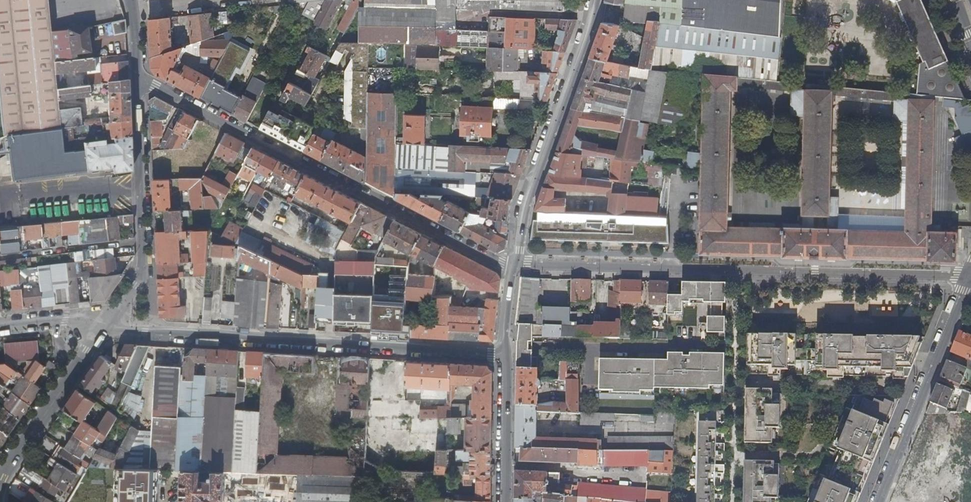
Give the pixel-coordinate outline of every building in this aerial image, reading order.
[(3,137),(6,136),(7,136),(60,129),(60,128),(58,110),(58,100),(57,89),(55,73),(55,62),(52,32),(51,32),(47,0),(0,0),(0,104),(3,137)] [(327,0),(309,2),(302,15),(316,23),(327,0)] [(327,0),(316,23),(327,28),(342,0),(328,0),(327,0)] [(360,7),(364,0),(350,0),(351,3),(354,3),(353,4),(353,6),(340,31),(345,34),(356,14),(360,7)] [(437,0),(366,0),(366,8),(361,8),(359,44),(370,44),(410,45),(410,30),(434,30),(434,24),(436,24),(437,0)] [(436,24),(440,24),(456,24),(457,10),(500,9),(501,0),(437,0),(436,24)] [(500,9),(579,12),(581,0),(501,0),(500,9)] [(663,6),(660,22),(660,25),(781,37),(785,0),(706,0),(706,8),(684,7),(684,0),(664,0),(663,6)] [(684,7),(706,8),(706,0),(684,0),(684,7)] [(966,99),(945,51),(941,53),(937,43),(941,42),(922,0),(897,0),(923,60),(920,63),(919,95),(934,96),(966,99)] [(663,6),(626,3),(623,19),(649,21),(660,22),(663,6)] [(241,21),(247,9),(219,12),(220,23),(241,21)] [(211,13),(189,15),(193,44),(203,41),(215,37),(211,13)] [(177,17),(151,20),(150,20),(152,58),(183,48),(182,45),(173,48),(172,24),(178,24),(177,17)] [(490,17),(489,31),(506,32),(506,40),(498,40),(498,49),(518,50),(524,50),(536,51),(538,19),(490,17)] [(566,53),(577,20),(541,19),(541,28),(546,29),(546,30),(560,30),(560,37),(554,52),(566,53)] [(126,33),(124,20),(112,23),(115,35),(126,33)] [(604,21),(591,57),(608,60),(621,26),(604,21)] [(643,56),(641,67),(642,68),(651,68),(652,69),(660,25),(660,22),(649,21),(643,56)] [(440,24),(436,24),(434,24),(434,30),(410,30),(410,45),(440,47),(440,31),(440,24)] [(781,37),(660,25),(652,69),(700,73),(706,74),(737,77),(750,78),(777,81),(781,37)] [(87,28),(52,32),(55,62),(72,60),(71,54),(90,52),(87,28)] [(174,69),(168,81),(201,98),(231,41),(236,30),(225,34),(225,40),(203,41),(193,44),(184,47),(181,53),(182,53),(219,58),(217,61),(213,59),(212,63),(208,62),(203,72),(199,70),(198,72),(182,64),(178,72),(174,69)] [(489,33),(440,31),(440,47),(489,48),(489,33)] [(489,31),(489,33),(489,48),(498,49),(498,40),(506,40),(506,32),(489,31)] [(250,51),(231,41),(201,98),(234,115),(243,98),(225,89),(237,67),(241,69),(250,51)] [(341,43),(331,62),(338,65),(346,50),(355,55),(346,72),(345,118),(353,123),(351,128),(364,128),(368,128),(368,108),(369,92),(370,44),(359,44),(341,43)] [(316,78),(327,56),(309,46),(307,51),(310,53),(302,70),(316,78)] [(183,48),(152,58),(152,68),(156,75),(168,81),(174,69),(182,53),(181,53),(184,47),(183,48)] [(439,70),(440,47),(406,47),(406,70),(439,70)] [(489,48),(488,72),(504,72),(518,72),(518,59),(524,60),(524,50),(518,50),(498,49),(489,48)] [(616,50),(613,61),(641,67),(643,56),(616,50)] [(558,74),(566,53),(554,52),(550,52),(544,52),(543,60),(549,60),(548,73),(558,74)] [(97,57),(98,64),(100,64),(121,62),(120,55),(97,57)] [(72,60),(55,62),(55,73),(95,69),(95,64),(98,64),(97,57),(72,60)] [(608,60),(591,57),(587,68),(603,72),(616,75),(615,78),(609,77),(608,80),(607,83),(647,92),(649,83),(646,80),(647,77),(649,78),(651,68),(642,68),(641,67),(613,61),(608,60)] [(107,82),(128,80),(127,61),(121,62),(100,64),(100,74),(91,75),(92,80),(88,81),(89,85),(107,82)] [(313,95),(320,80),(316,78),(302,70),(300,69),(298,68),(295,74),(309,81),(304,90),(313,95)] [(690,126),(692,115),(700,73),(652,69),(651,68),(649,78),(647,77),(646,80),(649,83),(647,92),(607,83),(602,82),(598,81),(584,78),(573,108),(585,110),(589,100),(593,101),(595,95),(591,94),(592,90),(608,96),(630,101),(627,112),(624,111),(622,116),(641,120),(645,120),(690,128),(690,126)] [(603,72),(587,68),(584,78),(598,81),(599,78),(601,79),(603,72)] [(518,72),(504,72),(503,82),(519,83),(519,72),(518,72)] [(519,72),(519,83),(528,83),(529,72),(519,72)] [(548,101),(558,74),(548,73),(529,72),(528,83),(528,92),(540,93),(540,101),(548,101)] [(261,76),(256,73),(246,91),(243,98),(234,115),(247,122),(262,94),(254,90),(261,76)] [(737,77),(706,74),(706,86),(705,86),(702,211),(703,211),(703,227),(702,227),(702,236),(699,236),(699,249),(696,249),(696,254),(785,256),(785,257),(812,257),(825,258),(848,258),(848,257),(929,259),(929,260),(956,261),(958,233),(941,232),(941,225),(931,225),(934,96),(919,95),(907,93),(906,100),(897,100),(896,118),(898,120),(910,121),(907,233),(848,231),(848,230),(838,230),(839,198),(830,197),(832,90),(832,86),(823,85),(808,84),(807,90),(801,90),(793,90),(792,113),(794,115),(807,115),(804,214),(805,215),(804,229),(786,228),(785,229),(726,228),(727,212),(728,212),(731,88),(737,89),(737,82),(737,77)] [(264,90),(269,80),(263,77),(258,87),(264,90)] [(778,81),(777,81),(750,78),(750,84),(749,86),(793,90),(801,90),(802,83),(778,81)] [(60,128),(73,127),(101,123),(129,120),(128,80),(107,82),(89,85),(57,89),(58,100),(108,94),(108,98),(105,98),(106,102),(108,101),(108,118),(81,121),(80,108),(58,110),(60,128)] [(307,106),(313,95),(304,90),(299,87),(290,83),(281,100),(287,103),(290,97),(307,106)] [(903,93),(839,87),(838,95),(895,100),(895,99),(903,100),(903,93)] [(589,100),(585,110),(622,116),(624,111),(627,112),(630,101),(608,96),(592,90),(591,94),(595,95),(593,101),(589,100)] [(398,94),(369,92),(368,108),(397,109),(398,94)] [(519,100),(445,96),(444,109),(463,110),(462,136),(468,136),(468,142),(480,143),(481,137),(492,137),(493,109),(518,110),(519,100)] [(149,101),(151,137),(160,136),(163,136),(162,121),(166,120),(174,106),(156,97),(149,101)] [(397,109),(368,108),(368,128),(367,140),(367,158),(366,184),(396,199),(396,194),(396,169),(397,145),(397,109)] [(649,123),(641,122),(641,120),(622,116),(585,110),(573,108),(558,152),(583,155),(599,156),(615,158),(632,160),(653,163),(655,151),(644,149),(649,123)] [(275,113),(266,131),(286,142),(287,143),(300,119),(283,110),(280,116),(275,113)] [(184,150),(200,120),(182,111),(180,113),(182,114),(166,146),(164,151),(184,150)] [(275,113),(270,111),(261,129),(266,131),(275,113)] [(405,115),(404,145),(425,146),(426,122),(427,119),(426,119),(426,116),(405,115)] [(83,143),(130,137),(129,120),(101,123),(103,137),(93,138),(93,134),(84,135),(84,138),(79,139),(80,143),(83,143)] [(307,122),(294,146),(299,149),(304,140),(307,142),(314,126),(307,122)] [(366,184),(367,158),(333,141),(336,134),(319,125),(309,143),(305,152),(366,184)] [(60,128),(60,129),(62,145),(75,144),(73,127),(60,128)] [(60,129),(7,136),(12,180),(113,168),(113,173),(131,171),(130,137),(83,143),(83,150),(73,151),(62,152),(62,145),(60,129)] [(237,157),(245,143),(226,134),(216,153),(228,159),(227,162),(233,165),(237,157)] [(151,137),(151,145),(160,144),(160,136),(151,137)] [(309,143),(307,142),(304,140),(299,149),(305,152),(309,143)] [(246,162),(254,148),(245,143),(237,157),(246,162)] [(404,145),(397,145),(396,169),(442,171),(444,150),(441,150),(441,146),(425,146),(404,145)] [(450,147),(448,172),(475,173),(492,174),(492,162),(513,163),(509,174),(522,175),(531,150),(489,148),(488,162),(465,161),(466,147),(450,147)] [(488,162),(489,148),(466,147),(465,161),(488,162)] [(257,173),(258,172),(267,155),(254,148),(246,162),(245,165),(252,168),(249,172),(252,174),(254,170),(255,170),(254,172),(257,173)] [(693,149),(687,148),(683,166),(683,167),(689,168),(689,167),(695,168),(696,157),(693,157),(693,153),(692,153),(693,149)] [(583,155),(558,152),(550,174),(567,176),(568,168),(582,169),(583,155)] [(269,181),(270,181),(280,161),(267,155),(258,172),(261,173),(257,181),(261,183),(265,175),(268,177),(267,180),(269,181)] [(630,184),(632,160),(615,158),(613,181),(614,181),(630,184)] [(284,201),(291,205),(296,194),(306,175),(280,161),(270,181),(293,192),(292,194),(287,194),(284,201)] [(495,174),(509,174),(513,163),(492,162),(492,174),(495,174)] [(671,243),(670,222),(673,165),(667,164),(660,217),(659,217),(610,214),(589,213),(550,212),(540,211),(540,219),(535,219),(532,239),(575,240),(575,244),(581,244),(581,240),(629,242),(629,246),(635,246),(635,242),(653,242),(653,243),(659,244),(659,242),(671,243)] [(237,178),(236,180),(241,182),(247,172),(245,170),(242,169),(237,178)] [(442,171),(396,169),(396,194),(442,196),(466,197),(474,197),(475,173),(448,172),(442,171)] [(210,193),(225,200),(236,180),(237,178),(230,173),(224,185),(204,175),(202,179),(203,180),(210,193)] [(495,174),(492,174),(475,173),(474,197),(475,197),(480,198),(480,189),(490,190),(495,174)] [(513,199),(522,175),(509,174),(495,174),(490,190),(480,189),(480,198),(487,198),(491,198),(513,199)] [(550,174),(537,211),(540,211),(550,212),(589,213),(590,204),(567,204),(567,198),(555,199),(556,189),(612,194),(610,214),(659,217),(659,199),(628,197),(629,194),(628,194),(612,193),(613,189),(614,181),(613,181),(567,176),(550,174)] [(306,175),(296,194),(351,223),(361,204),(306,175)] [(193,210),(220,209),(213,197),(204,197),(203,180),(202,179),(180,180),(181,191),(192,190),(193,210)] [(159,211),(166,211),(172,211),(171,180),(154,180),(155,211),(159,211)] [(262,195),(265,189),(252,182),(249,188),(262,195)] [(442,196),(396,194),(396,199),(460,233),(469,214),(446,202),(446,203),(440,200),(442,196)] [(472,206),(472,205),(475,197),(474,197),(466,197),(466,203),(472,206)] [(487,202),(487,198),(480,198),(475,197),(472,205),(484,207),(484,202),(487,202)] [(511,206),(513,199),(491,198),(489,209),(483,208),(482,209),(481,210),(481,216),(490,217),(509,221),(511,206)] [(361,204),(351,223),(347,231),(342,240),(353,245),(350,252),(379,252),(385,241),(395,221),(361,204)] [(183,231),(183,226),(182,216),(182,210),(178,210),(172,211),(166,211),(167,232),(183,231)] [(133,222),(133,214),(122,215),(123,223),(133,222)] [(506,248),(509,221),(490,217),(488,231),(476,224),(481,216),(469,214),(460,233),(498,252),(506,248)] [(119,240),(117,216),(105,217),(108,241),(119,240)] [(108,241),(105,217),(77,220),(78,232),(78,234),(79,244),(108,241)] [(78,232),(77,220),(60,222),(61,233),(78,232)] [(422,235),(395,221),(385,241),(412,255),(422,235)] [(61,233),(60,222),(40,224),(41,238),(42,248),(50,248),(49,237),(56,236),(57,247),(63,246),(61,233)] [(236,243),(241,234),(237,232),(239,227),(230,222),(223,237),(236,243)] [(41,238),(40,224),(21,225),(22,239),(23,239),(41,238)] [(0,228),(0,254),(19,252),(16,226),(0,228)] [(207,262),(210,230),(196,231),(193,231),(195,262),(197,262),(207,262)] [(157,232),(159,264),(178,263),(183,263),(186,263),(189,263),(189,254),(181,255),(180,238),(188,238),(188,231),(183,231),(167,232),(157,232)] [(241,245),(258,254),(263,243),(242,232),(241,234),(236,243),(241,245)] [(69,245),(79,244),(78,234),(68,235),(69,245)] [(444,247),(422,235),(412,255),(434,267),(444,247)] [(336,251),(336,260),(346,260),(350,252),(353,245),(342,240),(336,251)] [(263,256),(269,245),(264,243),(259,254),(263,256)] [(214,245),(213,256),(235,258),(236,246),(214,245)] [(273,261),(263,256),(259,254),(258,254),(241,245),(234,326),(264,328),(267,283),(252,281),(254,272),(255,268),(268,274),(267,277),(272,278),(272,275),(273,261)] [(321,269),(269,245),(263,256),(273,261),(283,266),(287,267),(303,276),(309,276),(319,276),(325,276),(321,269)] [(498,274),(444,247),(434,267),(435,267),(434,277),(434,288),(433,297),(439,298),(452,298),(453,278),(467,285),(467,290),(500,293),(502,281),(498,274)] [(350,252),(346,260),(376,261),(376,257),(379,252),(350,252)] [(32,266),(31,257),(0,261),(0,270),(32,266)] [(115,275),(113,257),(93,260),(95,277),(115,275)] [(376,257),(376,261),(376,265),(394,267),(395,259),(376,257)] [(336,260),(335,288),(335,308),(335,319),(335,323),(335,324),(358,325),(358,324),(359,307),(367,307),(367,310),(375,310),(375,309),(375,305),(376,265),(376,261),(346,260),(336,260)] [(80,261),(75,262),(65,263),(69,303),(69,304),(79,303),(75,267),(81,267),(80,261)] [(283,266),(273,261),(272,275),(276,277),(277,277),(283,266)] [(196,277),(206,277),(207,268),(207,262),(197,262),(196,277)] [(69,303),(65,263),(37,267),(38,274),(38,276),(51,275),(59,274),(62,304),(69,303)] [(160,279),(179,278),(185,278),(190,278),(189,273),(178,273),(178,263),(159,264),(160,279)] [(391,315),(375,314),(374,324),(374,335),(412,337),(412,324),(407,323),(407,298),(408,287),(408,286),(409,275),(409,267),(401,267),(394,267),(376,265),(375,305),(392,306),(391,315)] [(287,267),(283,266),(277,277),(282,280),(303,289),(303,276),(287,267)] [(37,267),(17,269),(18,270),(20,289),(22,309),(42,307),(42,306),(40,291),(40,288),(26,290),(25,276),(38,274),(37,267)] [(17,283),(15,286),(15,290),(8,291),(9,302),(12,301),(13,309),(22,309),(20,289),(18,270),(0,271),(0,285),(17,283)] [(267,280),(254,272),(252,281),(267,283),(267,280)] [(62,305),(62,304),(59,274),(51,275),(53,289),(55,305),(62,305)] [(105,300),(122,274),(115,275),(95,277),(90,278),(89,279),(90,302),(105,300)] [(38,276),(40,288),(40,291),(53,289),(51,275),(38,276)] [(434,288),(434,277),(409,275),(408,286),(434,288)] [(318,288),(319,276),(309,276),(303,276),(303,289),(302,298),(304,298),(305,287),(308,288),(318,288)] [(324,288),(325,276),(319,276),(318,288),(317,316),(317,322),(335,323),(335,319),(335,308),(335,288),(324,288)] [(179,278),(160,279),(162,317),(175,316),(187,316),(186,307),(180,307),(179,278)] [(517,325),(521,325),(540,325),(544,326),(564,326),(563,338),(578,339),(578,328),(578,323),(570,323),(571,312),(571,311),(571,309),(539,307),(541,279),(522,279),(517,325)] [(591,280),(572,280),(571,302),(583,303),(583,305),(590,306),(591,280)] [(596,329),(596,339),(621,339),(622,303),(622,281),(614,281),(613,289),(610,289),(609,321),(619,322),(619,325),(601,324),(601,316),(596,316),(596,327),(596,329)] [(622,281),(622,303),(642,305),(642,282),(622,281)] [(669,283),(651,282),(651,306),(669,307),(669,293),(669,283)] [(706,325),(706,334),(726,334),(726,318),(723,318),(724,304),(727,304),(727,284),(685,283),(685,293),(669,293),(669,307),(669,316),(684,317),(685,303),(710,304),(709,325),(706,325)] [(282,286),(271,284),(268,328),(279,329),(282,286)] [(433,297),(434,288),(408,286),(408,287),(407,298),(433,300),(433,297)] [(53,289),(40,291),(42,306),(55,305),(53,289)] [(203,324),(211,325),(213,299),(205,298),(203,324)] [(452,312),(452,298),(439,298),(438,328),(412,324),(412,337),(451,339),(451,322),(452,312)] [(494,342),(499,301),(488,299),(486,314),(485,324),(483,334),(481,334),(482,324),(451,322),(451,339),(494,342)] [(375,305),(375,309),(375,310),(375,314),(391,315),(392,306),(375,305)] [(367,307),(359,307),(358,324),(366,324),(374,324),(375,314),(375,310),(367,310),(367,307)] [(452,312),(451,322),(482,324),(485,324),(486,314),(452,312)] [(540,325),(521,325),(519,343),(534,343),(534,338),(544,338),(544,334),(544,326),(540,325)] [(544,326),(544,334),(544,338),(563,338),(564,326),(544,326)] [(578,328),(578,339),(596,339),(596,329),(578,328)] [(952,352),(953,352),(970,360),(970,336),(960,331),(952,352)] [(797,336),(749,335),(749,366),(769,366),(768,377),(781,378),(781,370),(789,371),(789,367),(789,361),(796,362),(817,362),(824,362),(824,367),(824,371),(828,371),(827,378),(844,379),(844,367),(883,368),(883,372),(893,372),(893,380),(904,380),(905,378),(909,378),(925,339),(868,337),(868,338),(854,338),(854,337),(817,336),(817,350),(797,350),(797,336)] [(38,360),(52,359),(51,340),(17,343),(19,362),(24,362),(28,361),(38,360)] [(534,343),(519,343),(519,346),(519,351),(533,352),(534,343)] [(121,413),(124,405),(150,346),(138,345),(127,370),(118,393),(112,406),(121,413)] [(127,370),(138,345),(126,345),(117,366),(127,370)] [(186,357),(185,380),(195,380),(195,375),(196,362),(209,363),(209,350),(195,349),(186,357)] [(207,396),(202,471),(226,472),(245,473),(249,411),(244,411),(237,410),(238,388),(240,352),(209,350),(209,363),(208,376),(207,396)] [(533,352),(519,351),(518,352),(518,369),(539,370),(539,358),(533,358),(533,352)] [(247,377),(265,378),(266,353),(249,352),(247,377)] [(968,368),(970,361),(970,360),(953,352),(950,360),(968,368)] [(262,411),(259,473),(299,475),(314,476),(315,457),(277,456),(282,372),(314,374),(315,358),(318,358),(318,356),(266,353),(265,378),(262,411)] [(601,360),(601,400),(655,400),(656,388),(712,389),(712,387),(726,387),(726,355),(698,354),(698,357),(685,357),(685,354),(670,354),(669,361),(601,360)] [(82,385),(112,406),(118,393),(114,391),(112,393),(108,390),(110,383),(107,382),(101,391),(102,392),(102,393),(97,391),(98,389),(100,390),(106,380),(103,378),(113,363),(102,355),(82,385)] [(339,417),(368,419),(368,418),(369,400),(370,359),(342,358),(339,417)] [(370,359),(369,400),(384,401),(385,373),(385,360),(370,359)] [(25,376),(36,383),(38,380),(47,367),(38,360),(28,361),(29,366),(23,374),(25,376)] [(396,361),(385,360),(385,373),(396,373),(396,361)] [(948,360),(940,381),(960,388),(964,379),(966,379),(967,375),(965,374),(968,368),(950,360),(948,360)] [(50,361),(46,366),(55,371),(58,366),(50,361)] [(19,362),(7,363),(17,370),(24,362),(19,362)] [(452,364),(409,362),(408,380),(408,387),(452,390),(452,383),(452,364)] [(6,363),(0,364),(0,368),(15,378),(19,372),(17,370),(7,363),(6,363)] [(539,370),(518,369),(517,405),(533,406),(537,406),(537,412),(542,412),(579,414),(579,403),(579,363),(562,364),(561,381),(567,382),(568,404),(558,403),(538,405),(539,397),(538,397),(538,389),(539,389),(542,387),(541,383),(540,381),(538,381),(539,370)] [(488,367),(452,364),(452,383),(475,385),(475,399),(474,399),(472,401),(472,406),(469,406),(469,404),(452,404),(452,407),(452,418),(492,418),(493,372),(488,367)] [(149,469),(157,470),(177,470),(181,394),(182,380),(182,368),(155,366),(155,377),(152,416),(152,434),(149,469)] [(5,386),(8,388),(13,381),(0,372),(0,382),(5,386)] [(182,380),(181,394),(207,396),(208,376),(195,375),(195,380),(185,380),(182,380)] [(14,393),(32,405),(43,389),(36,383),(25,376),(15,390),(13,389),(12,391),(14,393)] [(391,379),(390,401),(405,401),(407,401),(408,387),(408,380),(405,380),(391,379)] [(36,383),(43,389),(45,385),(38,380),(36,383)] [(939,383),(931,402),(947,409),(955,390),(939,383)] [(237,410),(244,411),(245,388),(238,388),(237,410)] [(65,409),(84,421),(97,402),(79,389),(65,409)] [(967,413),(970,395),(970,394),(970,393),(963,390),(957,413),(964,413),(967,413)] [(4,407),(22,419),(32,405),(14,393),(4,407)] [(177,470),(183,471),(202,471),(207,396),(181,394),(177,470)] [(773,395),(747,394),(746,443),(773,444),(773,429),(780,429),(781,395),(773,395)] [(861,495),(858,493),(871,463),(874,464),(889,425),(886,424),(894,404),(885,400),(884,403),(875,400),(874,403),(865,399),(854,425),(849,423),(838,449),(845,452),(832,482),(826,480),(817,501),(858,501),(861,495)] [(369,400),(368,418),(407,418),(407,401),(405,401),(390,401),(384,401),(369,400)] [(407,401),(407,418),(411,418),(440,418),(448,418),(452,418),(452,407),(448,407),(421,407),(421,401),(407,401)] [(927,413),(946,413),(947,409),(931,402),(927,413)] [(121,413),(133,421),(138,412),(124,405),(121,413)] [(533,406),(517,405),(517,449),(554,449),(602,451),(649,451),(673,452),(674,438),(601,438),(601,439),(601,442),(537,439),(533,439),(533,431),(532,431),(533,406)] [(10,436),(22,419),(4,407),(0,413),(0,428),(10,436)] [(108,436),(119,417),(110,411),(98,430),(108,436)] [(249,411),(245,473),(259,473),(262,411),(249,411)] [(675,424),(675,411),(656,411),(655,423),(675,424)] [(714,495),(723,495),(723,487),(714,487),(715,474),(724,474),(724,465),(715,465),(715,452),(724,452),(724,444),(716,444),(716,431),(725,431),(725,422),(721,422),(721,411),(699,411),(697,501),(714,501),(714,495)] [(600,415),(580,414),(580,425),(599,426),(600,415)] [(60,417),(56,422),(68,429),(71,424),(60,417)] [(315,457),(314,476),(366,477),(366,461),(368,419),(339,417),(339,428),(351,429),(350,458),(315,457)] [(411,431),(411,434),(440,434),(440,418),(411,418),(411,431)] [(492,451),(492,418),(452,418),(448,418),(447,434),(448,434),(461,434),(461,420),(467,421),(467,437),(464,437),(464,442),(467,442),(467,451),(492,451)] [(67,448),(82,458),(86,450),(96,456),(101,447),(108,436),(98,430),(84,421),(76,434),(67,448)] [(111,468),(122,469),(132,452),(130,451),(141,430),(133,425),(132,427),(118,454),(112,467),(111,468)] [(911,440),(932,445),(936,431),(915,425),(911,440)] [(3,446),(10,436),(0,428),(0,446),(3,446)] [(122,469),(149,469),(152,434),(141,430),(130,451),(132,452),(122,469)] [(73,433),(64,447),(67,448),(76,434),(73,433)] [(410,453),(438,455),(438,451),(447,451),(447,434),(440,434),(411,434),(410,434),(410,453)] [(930,451),(932,446),(912,440),(910,445),(930,451)] [(96,456),(94,458),(112,467),(118,454),(101,447),(96,456)] [(61,456),(58,461),(79,474),(83,477),(87,470),(84,468),(82,472),(76,468),(82,458),(67,448),(64,452),(59,449),(57,453),(61,456)] [(554,449),(517,449),(517,463),(522,463),(522,462),(546,463),(557,463),(557,464),(580,464),(580,466),(648,466),(649,466),(649,451),(602,451),(554,449)] [(438,455),(436,473),(446,474),(448,451),(447,451),(438,451),(438,455)] [(450,465),(449,474),(469,475),(492,476),(492,451),(467,451),(458,451),(458,460),(472,461),(472,464),(468,468),(459,468),(459,463),(456,463),(456,466),(450,465)] [(673,452),(649,451),(649,466),(648,466),(648,473),(672,473),(673,452)] [(49,480),(61,488),(68,491),(79,474),(58,461),(53,458),(52,460),(54,462),(52,464),(57,467),(49,480)] [(299,475),(298,501),(434,501),(434,499),(436,473),(384,471),(366,461),(366,477),(314,476),(299,475)] [(774,499),(781,500),(782,466),(765,465),(765,469),(758,469),(758,465),(748,464),(746,501),(774,501),(774,499)] [(26,466),(22,472),(32,478),(34,476),(36,472),(26,466)] [(111,468),(110,501),(156,501),(157,470),(149,469),(122,469),(111,468)] [(225,501),(226,472),(202,471),(183,471),(182,501),(210,501),(225,501)] [(44,482),(39,491),(54,501),(61,488),(49,480),(36,472),(34,476),(44,482)] [(517,472),(516,501),(546,501),(547,495),(566,496),(573,497),(574,487),(561,485),(561,479),(563,479),(564,475),(561,474),(517,472)] [(492,476),(469,475),(469,478),(478,478),(478,496),(459,496),(459,500),(491,501),(492,476)] [(33,488),(22,482),(18,488),(29,495),(33,488)] [(577,497),(589,498),(610,500),(618,501),(631,501),(670,501),(671,494),(653,493),(653,484),(647,483),(646,490),(579,484),(577,497)] [(32,501),(56,501),(54,501),(39,491),(38,492),(34,489),(33,491),(37,493),(32,501)] [(966,501),(953,497),(953,495),(935,490),(931,501),(966,501)]
